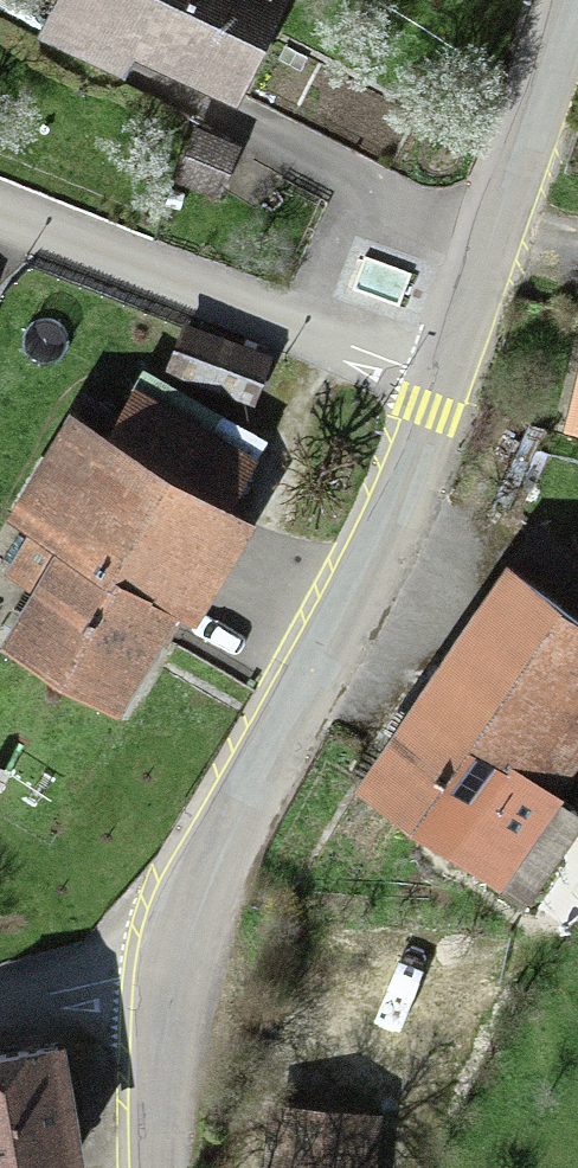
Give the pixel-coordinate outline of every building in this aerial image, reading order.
[(47,26),(233,114),(287,0),(59,0),(47,26)] [(263,368),(181,335),(166,372),(248,406),(263,368)] [(557,444),(577,449),(577,351),(557,444)] [(0,650),(0,653),(124,722),(181,621),(196,630),(255,527),(231,514),(269,447),(140,374),(105,435),(68,414),(6,522),(56,551),(0,650)] [(350,798),(522,917),(577,836),(577,816),(553,799),(577,762),(577,570),(530,537),(350,798)] [(69,1051),(0,1059),(0,1167),(84,1167),(69,1051)] [(271,1109),(266,1167),(383,1167),(388,1120),(271,1109)]
